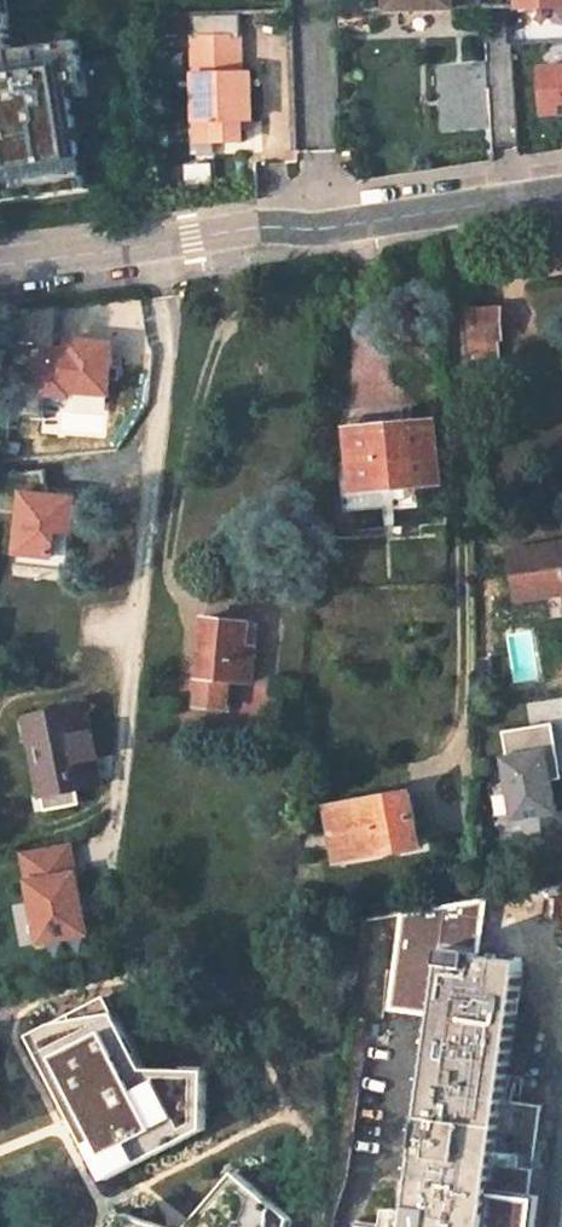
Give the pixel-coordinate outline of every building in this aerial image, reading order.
[(33,186),(32,180),(45,178),(46,185),(84,179),(77,131),(71,132),(70,120),(76,119),(71,89),(70,77),(84,75),(78,31),(19,40),(20,46),(11,48),(4,0),(0,0),(0,191),(33,186)] [(389,10),(453,9),(453,0),(388,0),(389,10)] [(252,115),(251,68),(241,68),(240,34),(239,13),(193,14),(193,35),(196,119),(212,119),(213,138),(242,137),(241,125),(242,115),(252,115)] [(486,61),(434,64),(438,131),(490,128),(486,61)] [(541,67),(543,112),(561,111),(561,66),(541,67)] [(86,87),(84,75),(70,77),(71,89),(86,87)] [(252,115),(242,115),(241,125),(252,125),(252,115)] [(80,119),(76,119),(70,120),(71,132),(77,131),(82,131),(80,119)] [(196,138),(213,138),(212,119),(196,119),(196,138)] [(32,180),(33,186),(46,185),(45,178),(32,180)] [(501,308),(470,308),(471,354),(502,353),(501,308)] [(118,340),(69,335),(65,357),(46,356),(43,400),(75,405),(76,396),(112,399),(118,340)] [(390,419),(350,423),(350,431),(356,487),(437,480),(432,424),(391,428),(390,419)] [(81,496),(24,490),(16,558),(57,562),(60,534),(77,537),(81,496)] [(516,556),(524,606),(561,599),(561,549),(516,556)] [(247,622),(204,618),(198,676),(233,680),(250,682),(253,656),(243,655),(247,622)] [(198,676),(196,676),(193,709),(230,713),(233,680),(198,676)] [(87,708),(28,718),(43,795),(76,789),(102,785),(87,708)] [(552,722),(503,731),(508,758),(505,758),(514,819),(556,812),(551,781),(561,779),(552,722)] [(76,789),(43,795),(45,810),(79,803),(76,789)] [(412,792),(330,806),(338,859),(421,846),(412,792)] [(71,843),(24,852),(41,943),(89,934),(71,843)] [(444,965),(409,1226),(488,1226),(524,963),(479,957),(477,969),(444,965)] [(105,1177),(204,1125),(205,1067),(144,1066),(106,994),(55,1020),(30,1034),(72,1114),(76,1122),(105,1177)] [(501,1136),(488,1226),(534,1226),(537,1198),(513,1196),(514,1189),(529,1191),(536,1141),(501,1136)] [(291,1214),(236,1169),(193,1220),(187,1226),(287,1226),(291,1214)] [(411,1210),(391,1208),(389,1226),(409,1226),(411,1210)] [(118,1226),(175,1226),(164,1224),(124,1210),(118,1226)]
